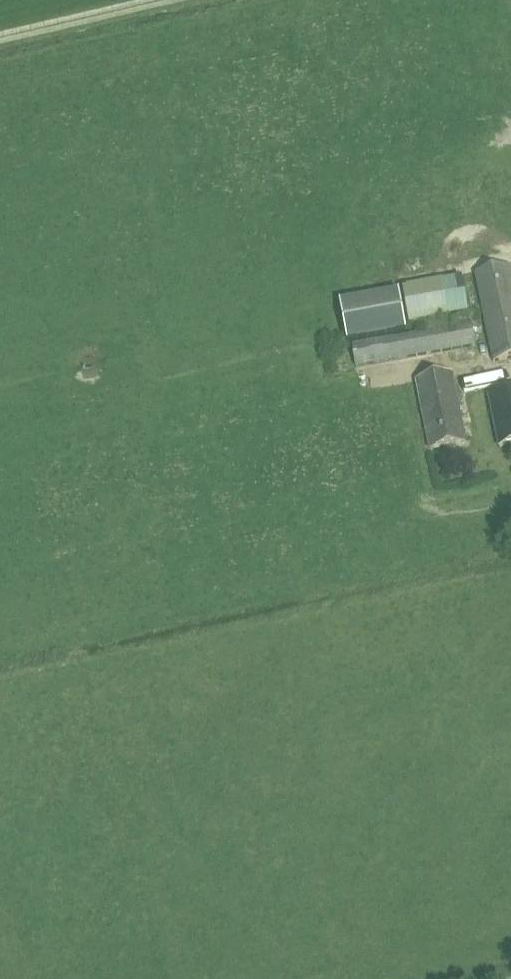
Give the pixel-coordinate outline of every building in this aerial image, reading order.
[(493,363),(510,359),(510,266),(474,273),(493,363)] [(462,277),(402,287),(409,324),(424,322),(449,317),(468,314),(462,277)] [(406,332),(399,292),(340,302),(347,343),(406,332)] [(356,368),(475,346),(471,323),(451,327),(449,317),(424,322),(426,331),(351,345),(356,368)] [(452,374),(416,381),(430,449),(465,442),(462,422),(460,413),(452,374)] [(510,445),(510,392),(489,396),(500,448),(510,445)]
